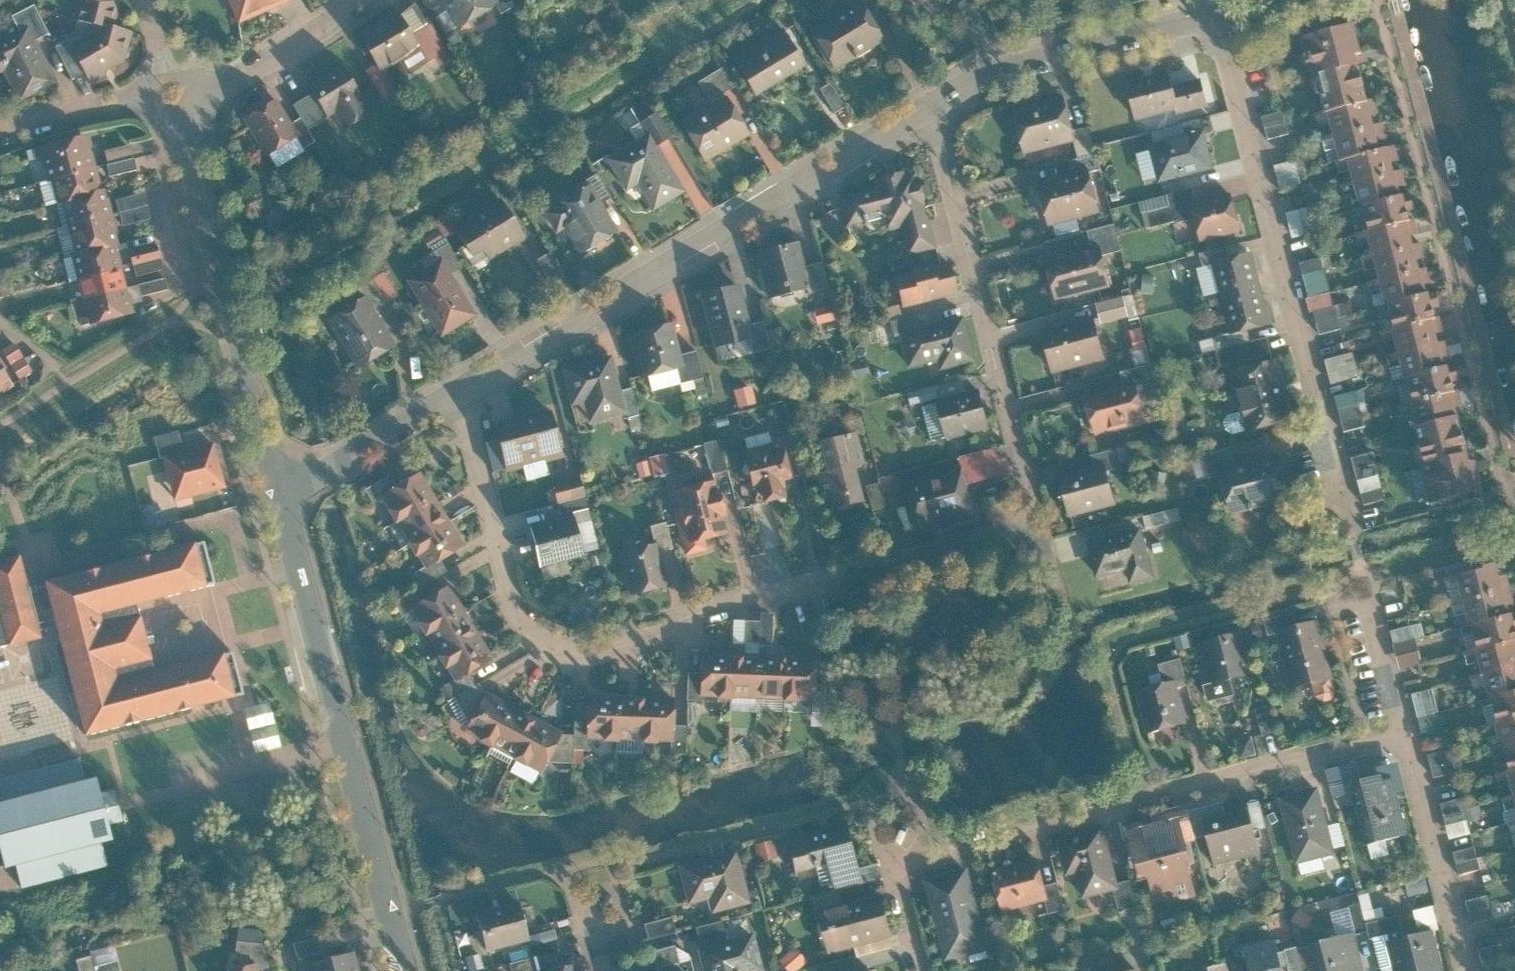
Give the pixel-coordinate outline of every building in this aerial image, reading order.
[(120,0),(73,0),(77,8),(74,20),(93,25),(115,30),(121,2),(120,0)] [(293,0),(227,0),(239,26),(294,2),(293,0)] [(498,6),(493,0),(421,0),(420,0),(432,20),(443,14),(453,32),(493,9),(498,6)] [(498,6),(493,9),(498,17),(512,8),(506,0),(493,0),(498,6)] [(866,16),(879,8),(873,0),(853,0),(856,6),(859,4),(866,16)] [(834,74),(883,44),(866,16),(859,4),(856,6),(809,34),(834,74)] [(29,29),(35,42),(48,36),(34,7),(11,19),(19,34),(29,29)] [(414,49),(393,15),(354,37),(377,72),(414,49)] [(1355,24),(1303,38),(1307,55),(1311,54),(1314,63),(1309,65),(1313,77),(1322,75),(1326,93),(1322,94),(1327,112),(1317,114),(1317,115),(1375,99),(1368,100),(1357,55),(1362,53),(1355,24)] [(84,73),(90,83),(124,65),(134,35),(115,30),(93,25),(91,34),(69,47),(84,73)] [(29,29),(19,34),(0,42),(0,77),(5,75),(20,107),(58,89),(35,42),(29,29)] [(441,52),(429,33),(413,43),(425,61),(441,52)] [(753,100),(803,69),(782,34),(731,65),(753,100)] [(84,73),(69,47),(67,43),(56,49),(71,81),(84,73)] [(371,115),(341,67),(304,91),(308,97),(323,120),(323,121),(330,117),(341,133),(371,115)] [(708,104),(733,88),(722,71),(697,87),(708,104)] [(1171,74),(1126,85),(1138,126),(1179,114),(1179,118),(1209,110),(1202,81),(1175,88),(1171,74)] [(323,120),(308,97),(289,107),(297,120),(305,132),(323,120)] [(1375,99),(1317,115),(1319,121),(1330,118),(1335,136),(1323,139),(1382,124),(1381,123),(1374,125),(1370,110),(1378,108),(1375,99)] [(1065,100),(1013,114),(1025,159),(1076,146),(1074,134),(1065,100)] [(289,126),(273,101),(239,123),(263,159),(292,140),(296,138),(289,126)] [(703,166),(747,138),(724,102),(680,130),(703,166)] [(638,127),(645,138),(648,136),(656,150),(670,141),(655,116),(638,127)] [(297,120),(289,126),(296,138),(292,140),(300,151),(312,144),(305,132),(297,120)] [(1185,128),(1188,139),(1205,135),(1206,138),(1216,136),(1211,121),(1185,128)] [(1382,124),(1323,139),(1325,146),(1337,143),(1341,160),(1337,161),(1338,161),(1396,146),(1381,150),(1377,134),(1384,132),(1382,124)] [(1090,131),(1074,134),(1076,146),(1080,162),(1097,157),(1090,131)] [(1188,139),(1150,149),(1160,187),(1215,173),(1206,138),(1205,135),(1188,139)] [(651,215),(683,196),(656,150),(648,136),(645,138),(605,162),(625,195),(636,188),(651,215)] [(39,151),(47,183),(51,182),(97,171),(89,139),(39,151)] [(130,145),(105,152),(108,164),(134,158),(130,145)] [(1396,146),(1338,161),(1339,168),(1351,165),(1355,182),(1344,185),(1344,186),(1402,171),(1402,170),(1395,172),(1391,156),(1398,154),(1396,146)] [(1101,172),(1097,157),(1080,162),(1071,164),(1074,177),(1089,173),(1090,176),(1101,172)] [(137,170),(134,158),(108,164),(106,165),(109,177),(137,170)] [(1277,164),(1282,187),(1303,182),(1298,159),(1277,164)] [(878,182),(859,186),(860,193),(841,197),(848,225),(888,215),(893,229),(903,226),(910,253),(939,246),(931,214),(930,214),(927,202),(930,201),(928,183),(918,170),(912,167),(876,176),(878,182)] [(103,194),(97,171),(51,182),(58,205),(61,204),(103,194)] [(1402,171),(1344,186),(1346,192),(1357,189),(1362,207),(1353,209),(1412,194),(1411,193),(1401,196),(1397,181),(1404,179),(1402,171)] [(1074,177),(1038,187),(1050,231),(1101,217),(1090,176),(1089,173),(1074,177)] [(618,234),(586,186),(540,215),(554,237),(561,232),(578,260),(618,234)] [(1193,208),(1198,207),(1194,192),(1168,199),(1170,210),(1148,216),(1152,231),(1195,219),(1193,208)] [(61,204),(67,227),(112,216),(107,193),(103,194),(61,204)] [(143,193),(116,201),(119,213),(147,206),(143,193)] [(1412,194),(1353,209),(1355,216),(1367,213),(1371,230),(1356,234),(1356,235),(1415,220),(1415,219),(1410,220),(1407,205),(1414,203),(1412,194)] [(1202,245),(1242,235),(1233,198),(1198,207),(1193,208),(1195,219),(1202,245)] [(1295,237),(1321,230),(1313,204),(1288,211),(1295,237)] [(150,219),(147,206),(119,213),(122,226),(150,219)] [(520,244),(498,209),(452,237),(470,265),(483,259),(487,265),(520,244)] [(112,216),(67,227),(75,258),(115,249),(119,248),(115,234),(117,234),(112,216)] [(1415,220),(1356,235),(1358,241),(1370,238),(1374,255),(1363,258),(1363,259),(1421,244),(1421,243),(1414,245),(1410,229),(1417,228),(1415,220)] [(1089,235),(1093,252),(1101,250),(1103,260),(1122,254),(1116,229),(1089,235)] [(807,263),(802,238),(760,247),(770,293),(810,284),(812,284),(807,263)] [(1421,244),(1363,259),(1365,265),(1376,262),(1381,280),(1369,283),(1428,268),(1428,267),(1420,269),(1416,254),(1423,252),(1421,244)] [(133,266),(160,259),(156,245),(130,252),(133,266)] [(438,263),(448,278),(459,272),(445,248),(431,255),(436,264),(438,263)] [(75,258),(70,259),(77,280),(122,272),(115,249),(75,258)] [(1093,252),(1048,264),(1058,304),(1111,291),(1103,260),(1101,250),(1093,252)] [(1228,251),(1201,257),(1204,271),(1213,268),(1231,264),(1228,251)] [(1347,302),(1337,304),(1327,256),(1303,261),(1320,333),(1353,326),(1347,302)] [(561,281),(547,257),(535,264),(549,288),(561,281)] [(1254,258),(1231,264),(1213,268),(1221,301),(1263,291),(1254,258)] [(160,259),(133,266),(136,277),(163,270),(160,259)] [(960,291),(952,259),(899,273),(908,304),(960,291)] [(824,260),(807,263),(812,284),(810,284),(811,292),(830,287),(824,260)] [(448,278),(438,263),(436,264),(403,285),(438,341),(474,319),(448,278)] [(1428,268),(1369,283),(1371,290),(1383,287),(1387,304),(1378,306),(1379,307),(1437,292),(1437,291),(1427,294),(1423,279),(1430,277),(1428,268)] [(122,272),(77,280),(81,300),(125,290),(122,272)] [(354,293),(360,302),(362,300),(372,315),(397,300),(381,275),(354,293)] [(165,279),(138,286),(141,297),(168,290),(165,279)] [(753,322),(742,281),(703,292),(718,346),(752,336),(757,335),(753,322)] [(125,290),(81,300),(88,329),(133,318),(125,290)] [(1272,328),(1263,291),(1221,301),(1231,337),(1250,332),(1272,328)] [(1437,292),(1379,307),(1380,314),(1392,311),(1396,328),(1382,332),(1440,317),(1440,316),(1436,317),(1432,302),(1439,300),(1437,292)] [(357,375),(395,350),(372,315),(362,300),(360,302),(325,323),(357,375)] [(1098,306),(1103,328),(1129,322),(1124,301),(1098,306)] [(902,331),(924,325),(921,313),(893,320),(896,332),(902,331)] [(924,325),(902,331),(910,366),(942,358),(944,367),(977,359),(966,315),(924,325)] [(1440,317),(1382,332),(1384,339),(1395,336),(1400,353),(1388,356),(1447,341),(1446,341),(1439,343),(1435,327),(1442,325),(1440,317)] [(684,353),(674,319),(630,332),(643,376),(650,374),(653,389),(683,381),(679,365),(687,363),(684,353)] [(764,319),(753,322),(757,335),(752,336),(757,350),(771,345),(764,319)] [(1095,321),(1045,335),(1056,378),(1106,364),(1095,321)] [(1250,332),(1231,337),(1214,340),(1218,354),(1253,345),(1250,332)] [(1253,345),(1218,354),(1221,364),(1273,350),(1270,341),(1253,345)] [(1447,341),(1388,356),(1394,380),(1397,379),(1398,380),(1456,365),(1446,367),(1442,352),(1449,350),(1447,341)] [(698,349),(684,353),(687,363),(679,365),(683,381),(705,375),(698,349)] [(1328,358),(1335,384),(1363,376),(1356,350),(1328,358)] [(622,388),(613,353),(564,366),(574,402),(586,399),(590,419),(623,411),(628,409),(622,388)] [(1296,417),(1281,355),(1229,369),(1240,409),(1232,412),(1226,420),(1229,429),(1236,432),(1296,417)] [(35,375),(35,358),(15,358),(15,375),(35,375)] [(1456,365),(1398,380),(1399,387),(1411,384),(1415,401),(1401,405),(1459,390),(1459,389),(1455,390),(1451,375),(1458,373),(1456,365)] [(1154,370),(1126,377),(1128,384),(1088,393),(1097,433),(1147,422),(1147,418),(1155,416),(1152,401),(1161,398),(1154,370)] [(9,383),(0,371),(0,391),(9,383)] [(740,406),(758,402),(753,384),(735,388),(740,406)] [(633,385),(622,388),(628,409),(623,411),(625,417),(640,414),(633,385)] [(938,385),(912,392),(915,402),(941,396),(938,385)] [(995,426),(985,387),(942,397),(952,437),(995,426)] [(1345,429),(1370,425),(1365,389),(1340,393),(1345,429)] [(1459,390),(1401,405),(1403,412),(1414,409),(1419,426),(1417,427),(1419,427),(1458,417),(1454,400),(1461,398),(1459,390)] [(555,411),(496,428),(509,473),(525,467),(528,479),(550,472),(547,461),(568,456),(555,411)] [(1419,427),(1417,427),(1422,446),(1426,445),(1431,462),(1426,463),(1421,464),(1432,504),(1484,490),(1476,461),(1470,463),(1458,417),(1419,427)] [(872,467),(862,429),(825,439),(832,466),(820,469),(830,509),(870,498),(862,470),(872,467)] [(223,437),(168,450),(180,497),(234,485),(223,437)] [(729,468),(722,437),(707,440),(715,472),(729,468)] [(777,442),(749,448),(752,461),(747,466),(748,472),(754,474),(758,489),(766,487),(769,499),(789,494),(787,487),(794,477),(787,446),(778,448),(777,442)] [(1092,454),(1095,466),(1106,463),(1108,470),(1128,465),(1123,446),(1092,454)] [(965,456),(968,465),(972,482),(1016,470),(1011,455),(1003,457),(1000,447),(965,456)] [(1223,468),(1236,465),(1231,447),(1205,455),(1210,472),(1223,468)] [(1293,496),(1281,453),(1236,465),(1223,468),(1235,511),(1293,496)] [(637,459),(640,477),(670,472),(667,454),(637,459)] [(1373,454),(1356,458),(1366,503),(1384,499),(1373,454)] [(1095,466),(1061,475),(1072,515),(1117,503),(1108,470),(1106,463),(1095,466)] [(968,465),(905,481),(917,529),(980,514),(972,482),(968,465)] [(399,488),(386,496),(399,519),(435,497),(421,474),(399,488)] [(586,493),(581,474),(555,481),(561,499),(586,493)] [(386,496),(399,488),(391,476),(364,492),(371,504),(386,496)] [(719,490),(716,478),(675,488),(679,506),(676,507),(684,538),(687,536),(689,542),(730,531),(726,514),(729,513),(723,490),(719,490)] [(888,508),(881,481),(870,483),(876,511),(888,508)] [(586,493),(561,499),(566,516),(577,512),(591,508),(586,493)] [(435,497),(399,519),(413,542),(450,521),(435,497)] [(1179,507),(1145,515),(1148,527),(1182,519),(1179,507)] [(587,551),(577,512),(566,516),(532,525),(542,563),(587,551)] [(464,544),(450,521),(413,542),(427,565),(428,566),(441,558),(464,544)] [(660,541),(663,550),(674,547),(668,521),(653,524),(658,542),(660,541)] [(1142,526),(1088,540),(1097,576),(1129,568),(1133,582),(1155,577),(1142,526)] [(55,581),(47,583),(34,586),(25,551),(18,553),(0,558),(0,648),(47,636),(45,626),(60,623),(90,734),(194,707),(205,704),(224,699),(246,693),(235,650),(165,668),(147,599),(218,582),(205,536),(53,576),(55,581)] [(663,550),(660,541),(658,542),(622,552),(634,594),(672,583),(663,550)] [(448,571),(441,558),(428,566),(427,565),(419,571),(426,583),(448,571)] [(1474,572),(1446,579),(1448,586),(1460,583),(1464,600),(1453,603),(1453,604),(1511,589),(1509,581),(1502,583),(1496,563),(1473,569),(1474,572)] [(451,586),(428,599),(414,608),(429,633),(467,612),(451,586)] [(414,608),(428,599),(422,587),(397,602),(403,615),(414,608)] [(1453,604),(1455,610),(1466,608),(1470,625),(1462,627),(1462,628),(1514,614),(1514,613),(1510,614),(1506,599),(1513,597),(1511,589),(1453,604)] [(467,612),(429,633),(443,657),(481,634),(467,612)] [(1279,631),(1299,626),(1296,613),(1267,620),(1270,634),(1279,631)] [(1462,628),(1464,634),(1475,631),(1480,649),(1465,652),(1465,653),(1514,640),(1514,614),(1462,628)] [(762,620),(750,621),(749,643),(762,643),(762,620)] [(775,621),(762,620),(762,643),(775,644),(775,621)] [(1320,621),(1299,626),(1279,631),(1295,687),(1315,682),(1319,696),(1327,700),(1335,698),(1338,690),(1320,621)] [(1425,663),(1418,638),(1406,642),(1403,629),(1393,632),(1403,669),(1425,663)] [(1254,673),(1244,630),(1202,640),(1213,682),(1205,684),(1210,701),(1235,694),(1231,679),(1254,673)] [(495,657),(481,634),(443,657),(457,680),(471,672),(495,657)] [(1465,653),(1467,660),(1479,657),(1483,674),(1472,677),(1514,666),(1514,640),(1465,653)] [(731,696),(732,655),(705,653),(705,671),(705,695),(731,696)] [(760,655),(732,655),(731,696),(759,697),(760,655)] [(788,656),(760,655),(759,697),(787,698),(788,656)] [(819,657),(788,656),(787,698),(815,699),(818,698),(818,684),(819,657)] [(1160,663),(1165,682),(1176,679),(1178,687),(1189,685),(1182,657),(1160,663)] [(1472,677),(1473,684),(1485,681),(1489,698),(1481,700),(1481,701),(1514,692),(1514,666),(1472,677)] [(705,695),(705,671),(691,671),(690,700),(705,700),(705,695)] [(477,684),(471,672),(457,680),(446,686),(453,697),(456,695),(477,684)] [(1189,724),(1178,687),(1176,679),(1165,682),(1138,690),(1149,734),(1189,724)] [(477,684),(456,695),(471,722),(487,693),(480,681),(477,684)] [(830,684),(818,684),(818,698),(815,699),(814,711),(830,710),(830,684)] [(1447,735),(1436,687),(1415,692),(1426,739),(1447,735)] [(493,745),(515,705),(488,691),(487,693),(471,722),(466,732),(493,745)] [(1481,701),(1483,708),(1494,705),(1499,722),(1484,725),(1484,726),(1514,718),(1514,692),(1481,701)] [(591,693),(591,721),(590,738),(619,739),(620,694),(591,693)] [(647,695),(620,694),(619,739),(646,740),(647,695)] [(677,723),(677,695),(647,695),(646,740),(674,740),(677,740),(677,723)] [(253,750),(280,746),(274,701),(247,705),(253,750)] [(540,718),(515,705),(493,745),(518,758),(540,718)] [(1277,732),(1270,705),(1257,708),(1264,735),(1277,732)] [(564,730),(540,718),(518,758),(543,771),(548,761),(562,734),(564,730)] [(1484,726),(1486,733),(1498,730),(1502,747),(1493,749),(1494,750),(1514,744),(1514,718),(1484,726)] [(576,720),(575,734),(575,748),(590,749),(590,738),(591,721),(576,720)] [(688,724),(677,723),(677,740),(674,740),(674,752),(687,752),(688,724)] [(575,734),(562,734),(548,761),(575,762),(575,748),(575,734)] [(1494,750),(1495,756),(1507,753),(1512,770),(1497,774),(1497,775),(1514,770),(1514,744),(1494,750)] [(1457,773),(1455,749),(1432,751),(1434,775),(1457,773)] [(117,788),(102,792),(98,775),(88,778),(82,755),(0,777),(0,797),(1,802),(0,803),(0,845),(6,867),(18,864),(24,888),(110,864),(103,842),(115,838),(111,824),(125,820),(121,803),(117,788)] [(1337,802),(1355,796),(1353,787),(1359,786),(1358,779),(1353,763),(1328,770),(1337,802)] [(1497,775),(1499,781),(1510,778),(1514,796),(1503,799),(1514,796),(1514,770),(1497,775)] [(1367,845),(1411,833),(1395,776),(1386,778),(1384,773),(1358,779),(1359,786),(1353,787),(1355,796),(1367,845)] [(1337,853),(1320,786),(1281,795),(1298,863),(1337,853)] [(1503,799),(1505,806),(1514,803),(1514,796),(1503,799)] [(1472,819),(1484,817),(1480,797),(1445,803),(1450,838),(1474,834),(1472,819)] [(1224,802),(1191,810),(1197,837),(1209,833),(1206,818),(1227,813),(1224,802)] [(1262,854),(1251,807),(1227,813),(1206,818),(1209,833),(1217,865),(1262,854)] [(1191,810),(1130,828),(1142,876),(1150,875),(1156,894),(1173,889),(1176,901),(1199,894),(1189,858),(1193,856),(1190,842),(1198,840),(1197,837),(1191,810)] [(852,820),(789,837),(798,872),(835,863),(842,889),(869,882),(852,820)] [(1119,883),(1103,826),(1058,839),(1067,875),(1076,872),(1083,898),(1114,890),(1121,888),(1119,883)] [(774,839),(757,842),(761,861),(778,858),(774,839)] [(1461,873),(1482,870),(1478,846),(1458,849),(1461,873)] [(739,849),(680,864),(690,904),(710,899),(715,913),(753,903),(739,849)] [(1037,858),(993,870),(1004,912),(1048,900),(1045,886),(1037,858)] [(990,950),(968,868),(925,879),(947,961),(990,950)] [(1132,879),(1119,883),(1121,888),(1114,890),(1120,911),(1139,906),(1132,879)] [(1058,883),(1045,886),(1048,900),(1051,912),(1065,909),(1058,883)] [(825,913),(847,907),(842,889),(814,897),(819,915),(825,913)] [(1490,894),(1469,900),(1475,921),(1495,915),(1490,894)] [(847,907),(825,913),(836,952),(898,936),(888,896),(847,907)] [(521,902),(480,912),(490,951),(531,940),(521,902)] [(1368,931),(1361,904),(1352,906),(1359,933),(1368,931)] [(1404,930),(1400,915),(1369,923),(1372,937),(1404,930)] [(674,916),(646,923),(650,938),(678,931),(674,916)] [(747,919),(733,922),(735,935),(749,932),(747,919)] [(698,928),(703,946),(729,939),(725,921),(698,928)] [(1435,930),(1388,942),(1396,970),(1445,970),(1435,930)] [(1356,932),(1311,944),(1318,970),(1366,970),(1356,932)] [(700,947),(706,970),(764,970),(765,970),(756,933),(729,939),(703,946),(700,947)] [(319,936),(293,943),(297,957),(323,951),(319,936)] [(558,938),(531,945),(534,956),(561,949),(558,938)] [(1277,939),(1246,947),(1252,970),(1286,970),(1284,967),(1280,951),(1277,939)] [(250,954),(252,963),(257,962),(259,970),(270,967),(264,943),(237,940),(236,952),(250,954)] [(1501,944),(1482,947),(1486,970),(1505,967),(1501,944)] [(677,945),(654,951),(657,967),(681,962),(677,945)] [(779,958),(789,970),(795,970),(809,961),(797,945),(779,958)] [(1280,951),(1284,967),(1291,965),(1292,970),(1305,970),(1299,947),(1280,951)] [(356,951),(307,964),(309,970),(361,970),(356,951)] [(90,955),(75,960),(78,970),(95,970),(90,955)] [(534,956),(511,963),(513,970),(538,970),(534,956)] [(257,962),(252,963),(222,970),(259,970),(257,962)] [(1211,970),(1232,970),(1229,963),(1210,968),(1211,970)]
